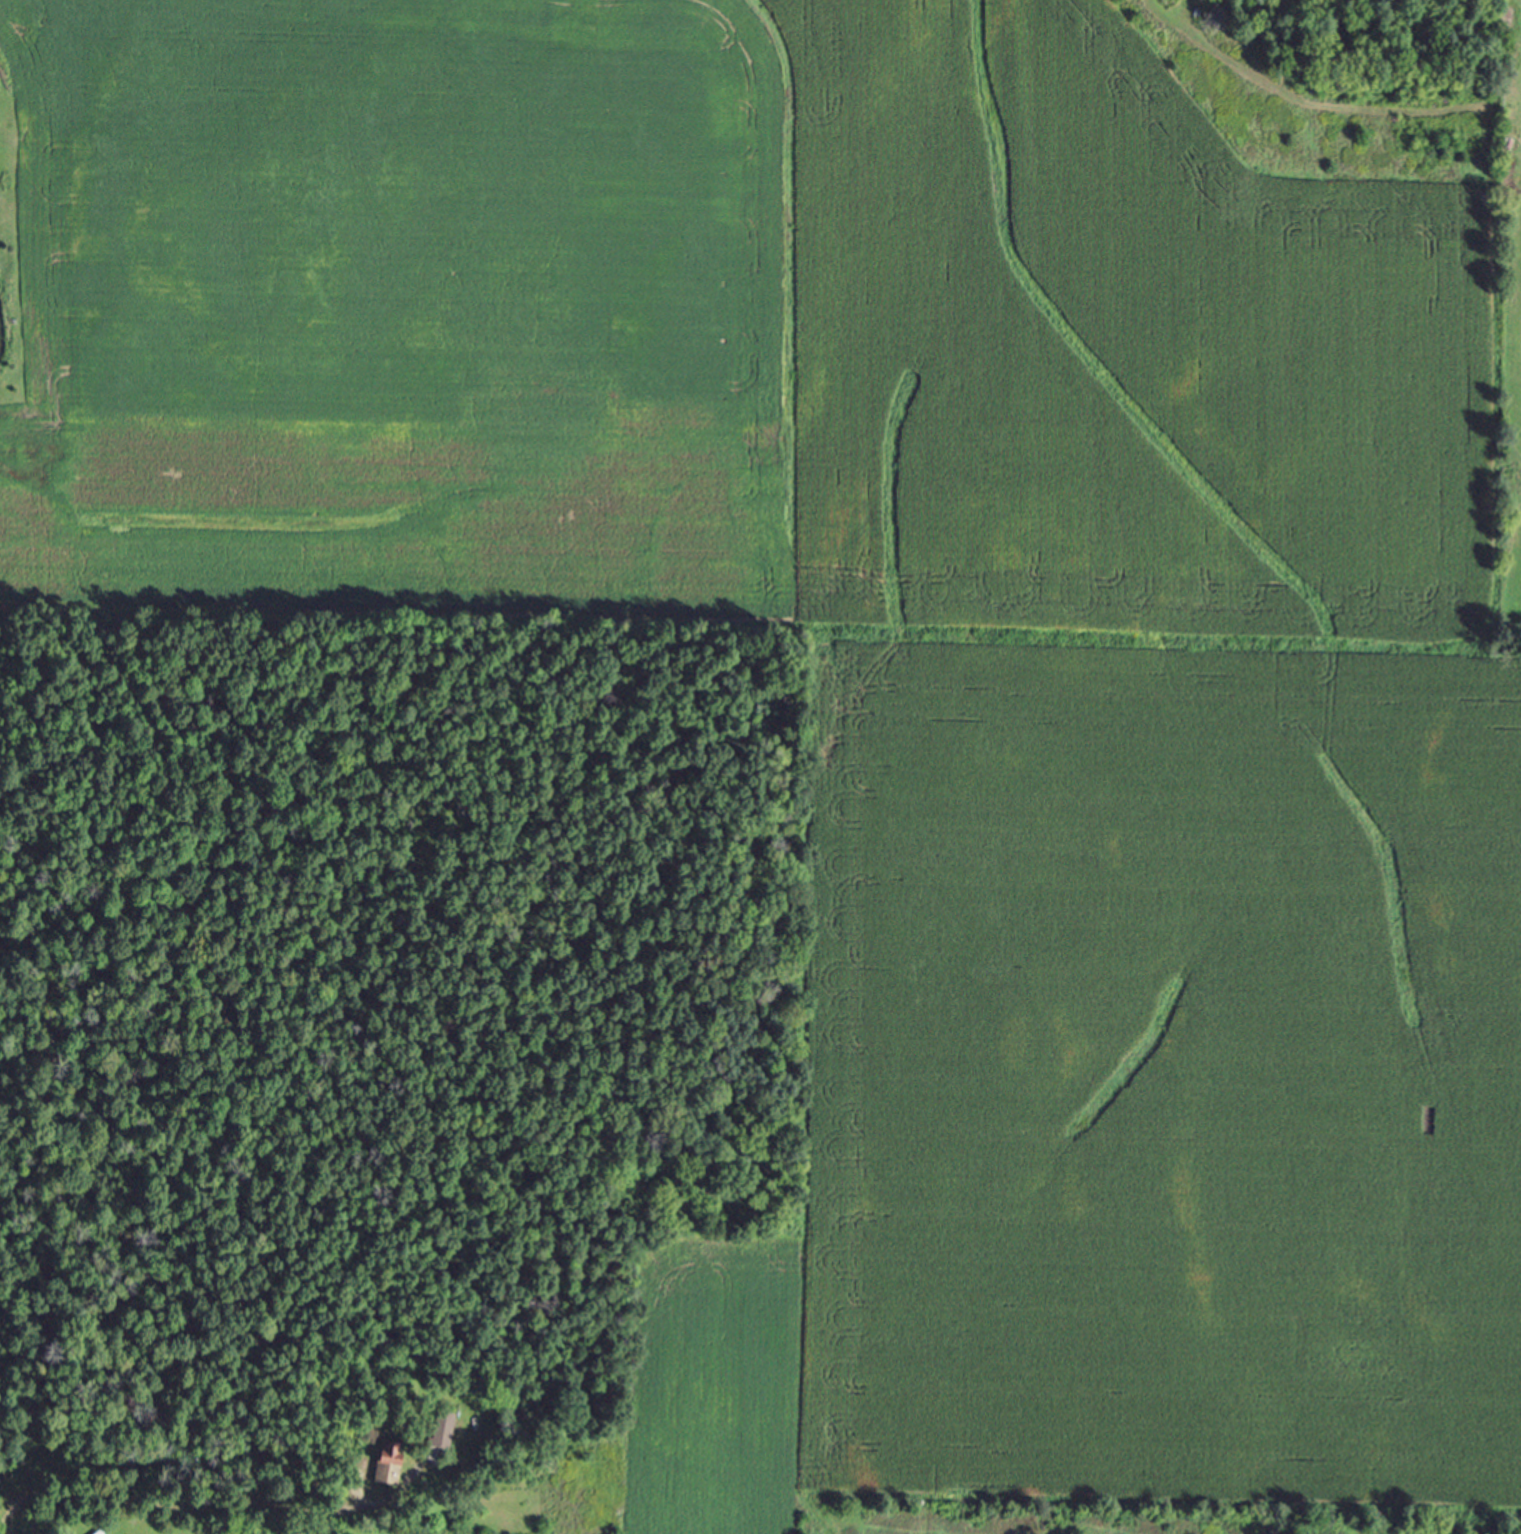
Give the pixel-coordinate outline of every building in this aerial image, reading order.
[(415,1453),(384,1457),(388,1490),(409,1488),(407,1470),(417,1469),(415,1453)]
